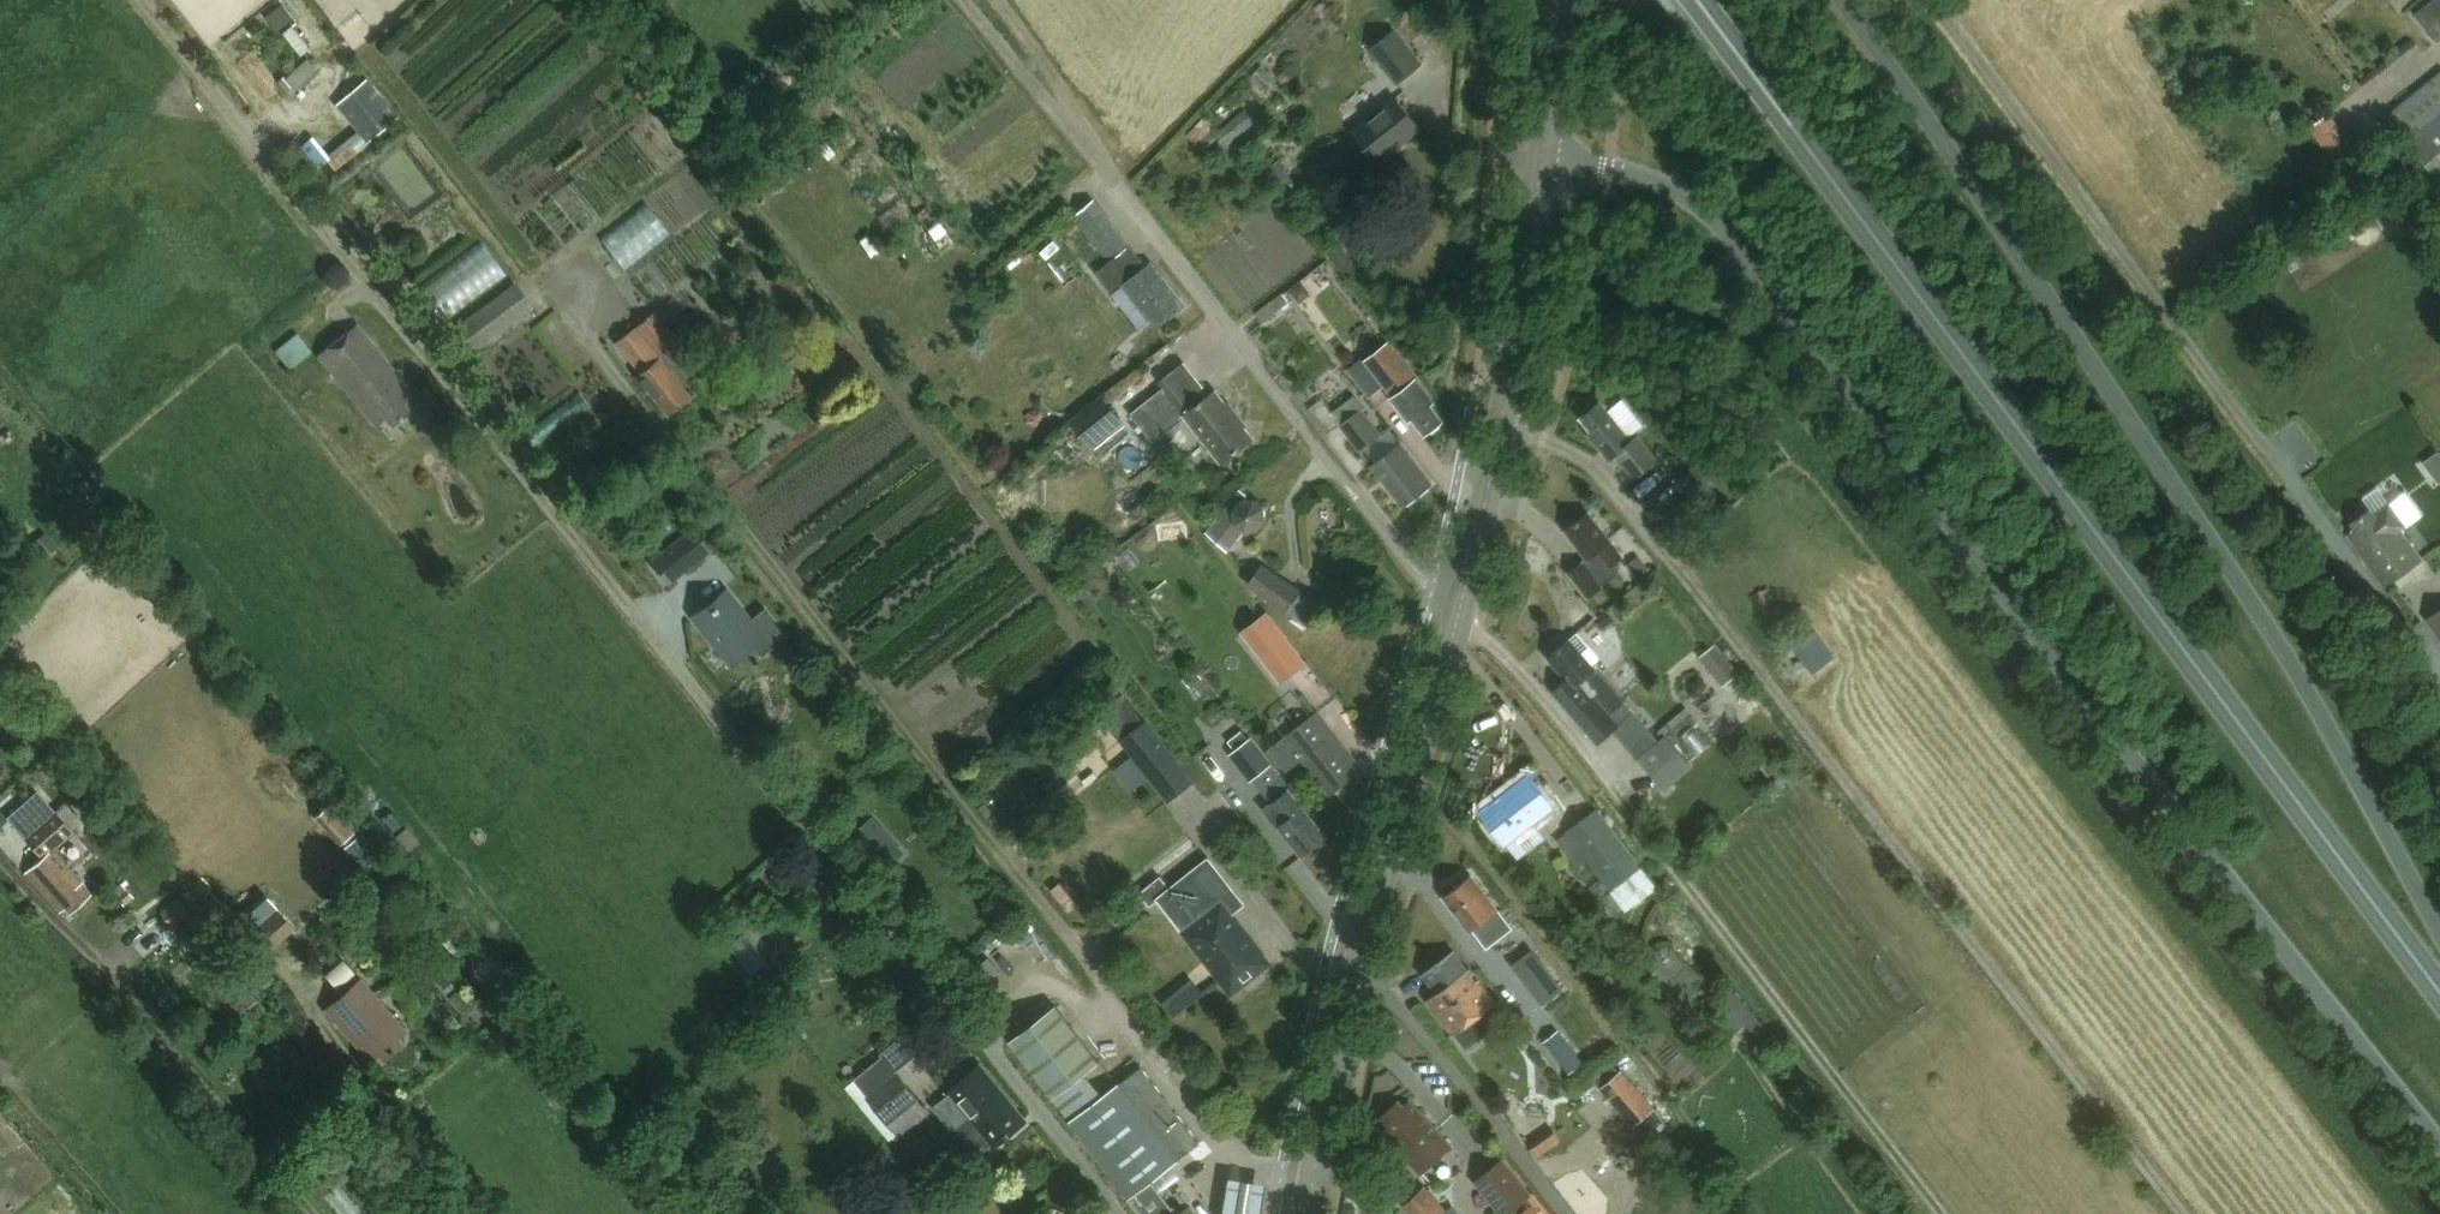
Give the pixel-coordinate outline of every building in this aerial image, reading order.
[(2400,25),(2422,54),(2439,40),(2439,0),(2432,0),(2400,25)] [(1421,65),(1393,30),(1366,51),(1395,86),(1421,65)] [(307,92),(297,104),(311,115),(342,77),(313,53),(291,78),(307,92)] [(2386,117),(2439,184),(2439,73),(2386,117)] [(336,104),(367,141),(395,118),(364,81),(336,104)] [(1352,132),(1377,162),(1392,150),(1393,152),(1421,129),(1395,97),(1352,132)] [(1253,123),(1242,110),(1217,132),(1228,144),(1253,123)] [(2358,152),(2329,114),(2308,129),(2337,168),(2358,152)] [(335,170),(367,144),(361,135),(349,145),(346,141),(340,146),(343,149),(335,156),(332,152),(329,155),(327,157),(329,159),(327,161),(335,170)] [(300,146),(318,168),(327,161),(329,159),(327,157),(329,155),(312,136),(300,146)] [(627,263),(721,200),(701,169),(606,233),(627,263)] [(1141,327),(1150,319),(1157,328),(1186,305),(1152,261),(1146,266),(1094,199),(1072,216),(1108,262),(1097,271),(1141,327)] [(418,277),(437,315),(512,278),(493,240),(418,277)] [(1343,276),(1354,267),(1342,252),(1331,260),(1343,276)] [(534,308),(515,282),(453,328),(472,354),(534,308)] [(1280,294),(1255,314),(1261,323),(1287,303),(1280,294)] [(678,343),(654,313),(608,349),(632,379),(636,376),(667,416),(690,398),(658,358),(678,343)] [(375,427),(385,419),(391,426),(410,411),(404,403),(414,395),(357,325),(318,356),(375,427)] [(291,368),(312,351),(297,333),(276,350),(291,368)] [(1392,398),(1409,421),(1413,418),(1426,434),(1443,420),(1431,405),(1434,402),(1416,379),(1416,380),(1388,344),(1366,361),(1394,396),(1392,398)] [(1164,390),(1130,416),(1153,445),(1185,420),(1221,466),(1248,444),(1240,433),(1246,428),(1232,411),(1230,412),(1214,392),(1192,409),(1178,390),(1194,378),(1183,365),(1159,384),(1164,390)] [(531,419),(540,435),(596,405),(587,389),(531,419)] [(1353,395),(1331,412),(1340,424),(1361,408),(1363,407),(1353,395)] [(1072,422),(1089,444),(1121,418),(1103,396),(1072,422)] [(1599,401),(1579,417),(1591,431),(1588,433),(1610,461),(1616,456),(1634,478),(1657,460),(1637,435),(1631,440),(1599,401)] [(1340,424),(1338,426),(1359,452),(1381,435),(1361,408),(1340,424)] [(1372,466),(1403,506),(1431,485),(1400,445),(1372,466)] [(2439,477),(2439,449),(2423,456),(2433,480),(2439,477)] [(1720,497),(1696,467),(1674,485),(1698,514),(1720,497)] [(1206,532),(1228,551),(1245,530),(1259,529),(1266,520),(1265,507),(1254,498),(1241,500),(1234,509),(1228,505),(1206,532)] [(2363,559),(2383,586),(2419,561),(2397,531),(2404,526),(2389,505),(2373,516),(2370,512),(2352,525),(2356,530),(2348,536),(2359,552),(2362,551),(2366,557),(2363,559)] [(1569,573),(1588,597),(1618,574),(1612,565),(1623,557),(1588,512),(1565,530),(1587,558),(1569,573)] [(683,570),(711,548),(695,528),(667,550),(683,570)] [(1304,632),(1322,607),(1260,563),(1245,585),(1284,612),(1281,616),(1304,632)] [(710,609),(697,620),(717,644),(733,664),(762,640),(770,650),(788,636),(765,607),(749,620),(728,595),(715,605),(710,609)] [(2429,618),(2439,633),(2439,610),(2429,618)] [(1264,614),(1246,629),(1286,680),(1305,665),(1264,614)] [(1834,653),(1816,630),(1793,647),(1811,670),(1834,653)] [(1659,739),(1594,663),(1599,658),(1577,633),(1570,640),(1569,639),(1548,658),(1567,680),(1552,692),(1571,714),(1596,744),(1613,729),(1638,758),(1659,739)] [(1716,645),(1699,657),(1722,686),(1738,673),(1716,645)] [(1358,765),(1317,712),(1285,737),(1325,789),(1332,784),(1337,791),(1356,776),(1351,771),(1358,765)] [(1174,801),(1203,780),(1157,718),(1128,740),(1174,801)] [(1659,739),(1638,758),(1652,774),(1680,750),(1666,734),(1659,739)] [(1249,780),(1272,762),(1252,737),(1230,754),(1249,780)] [(1506,844),(1554,808),(1529,776),(1481,812),(1506,844)] [(1327,838),(1289,790),(1291,788),(1282,777),(1262,792),(1271,804),(1267,807),(1279,823),(1277,825),(1302,857),(1327,838)] [(332,803),(317,815),(340,842),(355,830),(332,803)] [(1640,867),(1597,808),(1566,831),(1609,890),(1640,867)] [(52,811),(23,836),(43,859),(26,873),(60,912),(65,908),(70,914),(91,896),(73,875),(73,874),(52,850),(72,833),(52,811)] [(877,852),(891,839),(872,818),(858,831),(877,852)] [(376,857),(360,838),(349,848),(364,867),(376,857)] [(1160,879),(1141,893),(1151,906),(1159,900),(1232,993),(1270,962),(1232,914),(1245,904),(1209,859),(1169,890),(1160,879)] [(1640,867),(1609,890),(1619,903),(1625,911),(1635,903),(1656,888),(1640,867)] [(1470,876),(1445,895),(1459,913),(1456,915),(1470,933),(1474,931),(1487,948),(1513,928),(1485,892),(1483,893),(1470,876)] [(124,906),(134,897),(124,886),(114,894),(124,906)] [(295,930),(264,895),(231,925),(247,943),(238,950),(251,965),(259,958),(261,960),(295,930)] [(178,897),(158,912),(170,928),(177,922),(186,934),(199,924),(178,897)] [(186,938),(204,956),(211,950),(219,957),(228,948),(202,922),(186,938)] [(1453,951),(1422,974),(1437,993),(1427,1000),(1453,1035),(1496,1003),(1470,968),(1468,970),(1453,951)] [(1163,990),(1176,1013),(1211,993),(1201,976),(1190,982),(1187,976),(1163,990)] [(402,1044),(397,1038),(405,1031),(360,979),(325,1010),(370,1062),(378,1054),(383,1060),(402,1044)] [(1518,998),(1545,1029),(1560,1016),(1533,985),(1518,998)] [(1086,1073),(1100,1063),(1056,1006),(1009,1042),(1142,1213),(1177,1213),(1152,1181),(1201,1144),(1142,1067),(1120,1084),(1119,1083),(1103,1095),(1086,1073)] [(882,1057),(853,1080),(899,1136),(927,1113),(882,1057)] [(946,1093),(992,1150),(1027,1122),(981,1064),(946,1093)] [(1621,1070),(1599,1089),(1631,1126),(1653,1108),(1621,1070)] [(1421,1175),(1452,1146),(1409,1100),(1404,1105),(1399,1100),(1380,1117),(1387,1124),(1380,1130),(1421,1175)] [(1536,1157),(1562,1139),(1553,1127),(1528,1145),(1536,1157)] [(1473,1182),(1499,1213),(1509,1213),(1533,1195),(1502,1158),(1473,1182)] [(1228,1213),(1268,1213),(1271,1192),(1232,1186),(1228,1213)] [(1404,1205),(1413,1213),(1440,1213),(1446,1208),(1424,1186),(1404,1205)] [(1519,1213),(1549,1213),(1551,1213),(1538,1197),(1518,1213),(1519,1213)]
